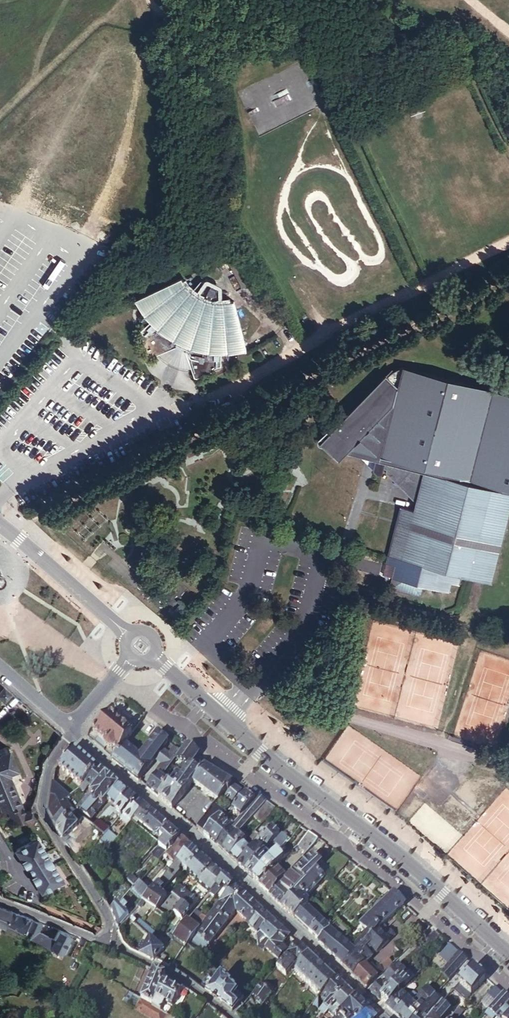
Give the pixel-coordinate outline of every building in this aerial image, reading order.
[(211,27),(199,30),(200,37),(212,35),(211,27)] [(185,347),(190,368),(191,377),(193,378),(194,378),(199,375),(202,374),(205,373),(206,373),(209,372),(212,370),(215,367),(218,366),(220,366),(221,355),(228,355),(246,352),(246,347),(249,346),(248,342),(244,342),(234,301),(225,303),(217,302),(218,288),(201,280),(194,290),(186,285),(182,277),(135,301),(145,319),(149,323),(140,331),(143,336),(142,342),(144,346),(146,350),(147,352),(147,356),(149,358),(151,357),(158,354),(178,344),(185,347)] [(185,369),(190,368),(185,347),(178,344),(158,354),(160,357),(164,361),(167,363),(169,364),(173,366),(176,367),(178,367),(181,368),(185,369)] [(393,582),(389,594),(422,603),(425,592),(450,599),(453,590),(461,592),(463,581),(494,589),(508,528),(508,399),(403,372),(401,372),(396,375),(393,377),(388,382),(386,381),(377,391),(379,394),(377,396),(375,394),(366,403),(322,443),(320,446),(321,450),(324,451),(329,451),(329,453),(337,455),(336,456),(345,463),(350,457),(359,459),(378,464),(375,475),(380,479),(381,480),(383,480),(384,480),(386,478),(387,476),(389,477),(389,481),(418,509),(416,517),(402,513),(388,570),(392,571),(395,572),(393,582)] [(359,459),(375,475),(378,464),(359,459)] [(14,694),(6,687),(0,695),(0,698),(6,703),(14,694)] [(117,752),(125,743),(132,733),(109,713),(93,732),(98,736),(94,741),(104,750),(106,747),(111,751),(113,749),(117,752)] [(138,781),(168,741),(157,731),(154,734),(157,736),(140,756),(125,743),(117,752),(112,759),(138,781)] [(190,767),(200,754),(187,745),(181,752),(176,759),(181,763),(176,769),(182,774),(184,775),(190,767)] [(14,826),(27,821),(35,818),(32,812),(26,815),(9,772),(17,768),(8,747),(0,751),(0,806),(2,812),(7,810),(14,826)] [(82,786),(98,767),(74,747),(58,765),(82,786)] [(176,759),(181,752),(175,747),(155,773),(157,774),(162,778),(176,759)] [(93,790),(94,790),(106,775),(107,774),(99,767),(98,767),(82,786),(80,789),(84,793),(90,787),(93,790)] [(158,796),(173,809),(192,783),(198,774),(190,767),(184,775),(182,774),(172,787),(168,784),(158,796)] [(222,797),(232,785),(203,767),(198,774),(192,783),(218,802),(219,801),(221,798),(222,797)] [(166,783),(168,784),(172,787),(182,774),(176,769),(169,780),(167,782),(166,783)] [(147,787),(158,796),(168,784),(166,783),(167,782),(164,779),(162,778),(157,774),(147,787)] [(93,790),(77,807),(91,818),(107,799),(119,786),(106,775),(94,790),(93,790)] [(53,781),(50,795),(55,795),(60,803),(66,799),(70,796),(53,781)] [(232,802),(241,791),(232,785),(222,797),(232,802)] [(111,798),(121,787),(119,786),(107,799),(109,801),(111,798)] [(116,808),(128,794),(121,787),(111,798),(113,800),(112,800),(112,802),(112,803),(112,804),(116,808)] [(240,817),(258,796),(250,790),(246,795),(232,811),(240,817)] [(123,813),(136,800),(128,794),(116,808),(115,809),(115,810),(118,812),(122,815),(123,813)] [(48,810),(54,818),(63,809),(60,803),(55,795),(50,795),(48,810)] [(258,812),(267,802),(258,796),(240,817),(230,829),(238,835),(258,812)] [(60,803),(63,809),(65,811),(71,807),(66,799),(60,803)] [(132,820),(134,817),(145,805),(137,799),(136,800),(123,813),(131,821),(132,820)] [(266,819),(276,808),(267,802),(258,812),(266,819)] [(145,805),(134,817),(141,823),(152,811),(145,805)] [(116,814),(118,812),(115,810),(115,809),(111,806),(102,816),(107,820),(114,812),(116,814)] [(65,811),(69,815),(75,810),(75,809),(71,807),(65,811)] [(56,827),(63,839),(78,825),(69,815),(65,811),(63,809),(54,818),(53,819),(58,826),(56,827)] [(198,829),(205,835),(220,815),(212,809),(207,815),(198,829)] [(152,811),(141,823),(143,824),(152,832),(163,820),(152,811)] [(205,835),(210,839),(223,823),(229,815),(225,811),(221,815),(220,815),(205,835)] [(141,823),(134,817),(132,820),(140,827),(143,824),(141,823)] [(93,826),(104,834),(109,828),(99,820),(96,822),(93,826)] [(161,839),(170,829),(171,827),(163,820),(152,832),(161,839)] [(247,832),(250,836),(261,824),(258,821),(247,832)] [(210,839),(217,845),(230,829),(223,823),(210,839)] [(256,844),(259,840),(272,827),(269,824),(253,841),(256,844)] [(281,834),(272,827),(259,840),(268,848),(274,841),(281,834)] [(163,841),(172,831),(170,829),(161,839),(163,841)] [(220,848),(223,851),(238,835),(230,829),(217,845),(220,848)] [(159,861),(161,858),(165,854),(180,838),(172,831),(163,841),(151,854),(159,861)] [(290,840),(291,839),(282,832),(281,834),(274,841),(283,847),(290,841),(290,840)] [(319,839),(309,832),(306,837),(302,842),(299,846),(307,853),(314,845),(316,844),(317,842),(319,839)] [(99,841),(109,850),(114,843),(104,835),(99,841)] [(223,851),(230,858),(243,844),(245,842),(238,835),(223,851)] [(165,854),(176,864),(187,853),(185,851),(189,846),(191,845),(182,836),(180,837),(180,838),(165,854)] [(37,838),(15,851),(26,868),(28,866),(34,876),(32,877),(42,893),(63,880),(37,838)] [(243,844),(250,850),(256,844),(253,841),(249,838),(245,842),(243,844)] [(237,864),(238,864),(250,850),(243,844),(230,858),(237,864)] [(238,864),(239,866),(258,845),(256,844),(250,850),(238,864)] [(239,866),(246,872),(264,851),(258,845),(239,866)] [(160,882),(158,884),(164,889),(179,871),(178,870),(182,867),(189,873),(201,857),(191,848),(187,853),(176,864),(173,868),(170,871),(160,882)] [(253,879),(253,878),(272,858),(264,851),(246,872),(253,879)] [(253,878),(260,885),(275,868),(284,859),(277,852),(274,855),(272,858),(253,878)] [(338,872),(349,861),(338,853),(328,864),(338,872)] [(305,882),(322,864),(313,855),(312,856),(296,873),(305,882)] [(214,868),(201,857),(189,873),(188,873),(199,883),(214,868)] [(297,891),(305,899),(331,872),(322,864),(305,882),(297,891)] [(222,875),(214,868),(199,883),(198,884),(206,892),(207,893),(222,876),(222,875)] [(259,885),(268,894),(279,883),(285,877),(275,868),(260,885),(259,885)] [(283,887),(292,896),(297,891),(305,882),(296,873),(289,880),(283,887)] [(136,887),(140,883),(132,875),(128,880),(136,887)] [(217,888),(225,878),(222,876),(207,893),(210,895),(217,888)] [(229,893),(235,887),(225,878),(217,888),(220,892),(223,889),(229,893)] [(286,878),(280,884),(281,886),(283,887),(289,880),(286,878)] [(147,890),(150,893),(158,885),(154,882),(147,890)] [(134,890),(131,892),(142,902),(150,893),(147,890),(140,883),(136,887),(134,890)] [(268,894),(271,897),(281,886),(280,884),(279,883),(268,894)] [(142,902),(139,906),(141,909),(146,904),(157,911),(170,894),(164,889),(158,884),(158,885),(150,893),(142,902)] [(206,892),(198,884),(196,887),(204,894),(206,892)] [(292,896),(283,887),(281,886),(271,897),(282,907),(292,896)] [(176,899),(181,903),(191,911),(198,903),(180,887),(172,896),(176,899)] [(230,907),(242,894),(235,887),(229,893),(223,900),(224,901),(230,907)] [(220,892),(217,888),(210,895),(215,898),(220,892)] [(294,918),(295,917),(306,906),(309,903),(305,899),(297,891),(292,896),(282,907),(294,918)] [(384,925),(404,905),(393,893),(362,924),(367,929),(363,933),(369,940),(384,925)] [(157,911),(163,915),(176,899),(172,896),(170,894),(157,911)] [(195,934),(188,944),(198,954),(209,942),(209,943),(236,912),(244,919),(256,906),(242,894),(230,907),(224,901),(210,917),(208,920),(202,927),(200,929),(199,930),(195,934)] [(163,915),(168,918),(174,911),(181,903),(176,899),(163,915)] [(181,903),(174,911),(180,917),(183,920),(184,918),(191,911),(181,903)] [(115,921),(117,926),(129,917),(118,905),(111,911),(115,921)] [(5,926),(6,924),(11,910),(0,906),(0,924),(5,926)] [(256,906),(244,919),(247,922),(259,908),(256,906)] [(295,917),(319,940),(329,929),(327,927),(306,906),(295,917)] [(247,922),(248,922),(260,909),(259,908),(247,922)] [(248,922),(246,924),(257,934),(271,919),(260,909),(248,922)] [(35,929),(39,921),(21,914),(11,910),(6,924),(37,941),(48,946),(61,952),(70,934),(65,932),(59,930),(54,939),(35,929)] [(190,918),(196,922),(202,914),(199,912),(197,910),(190,918)] [(196,922),(199,925),(202,927),(208,920),(206,918),(202,914),(196,922)] [(183,920),(180,917),(169,930),(174,935),(187,921),(184,918),(183,920)] [(266,949),(284,931),(271,919),(257,934),(258,936),(260,938),(264,935),(267,938),(258,947),(264,952),(266,949)] [(327,927),(329,929),(337,922),(334,919),(327,927)] [(135,923),(147,934),(150,930),(139,920),(135,923)] [(186,946),(188,944),(195,934),(199,930),(196,928),(187,921),(174,935),(186,946)] [(344,966),(369,940),(363,933),(354,942),(349,947),(341,940),(347,934),(348,933),(337,922),(329,929),(319,940),(318,941),(344,966)] [(395,936),(384,925),(369,940),(344,966),(353,975),(364,965),(366,966),(368,964),(373,958),(365,950),(369,946),(378,954),(395,936)] [(149,936),(152,938),(156,933),(151,929),(150,930),(147,934),(149,936)] [(290,936),(284,931),(266,949),(272,955),(282,945),(290,936)] [(423,944),(429,949),(431,947),(440,937),(435,932),(424,941),(422,943),(423,944)] [(354,942),(347,934),(341,940),(349,947),(354,942)] [(154,961),(156,959),(164,950),(152,938),(149,936),(139,954),(154,961)] [(292,938),(290,936),(282,945),(284,947),(292,938)] [(440,937),(437,941),(443,946),(446,942),(440,937)] [(296,963),(307,952),(307,951),(298,943),(286,955),(296,963)] [(272,955),(278,960),(287,950),(284,947),(282,945),(272,955)] [(420,945),(413,953),(416,957),(424,950),(421,946),(420,945)] [(448,964),(459,953),(450,945),(440,956),(448,964)] [(365,950),(373,958),(378,954),(369,946),(365,950)] [(299,965),(308,953),(307,952),(296,963),(299,965)] [(316,991),(321,996),(336,979),(308,953),(299,965),(295,972),(316,991)] [(449,981),(467,961),(459,953),(448,964),(441,973),(449,981)] [(286,975),(296,963),(286,955),(277,967),(286,975)] [(364,965),(353,975),(367,989),(393,963),(388,959),(381,967),(379,965),(374,969),(372,967),(369,969),(366,966),(364,965)] [(379,1000),(381,998),(402,976),(406,972),(399,966),(381,982),(372,992),(379,1000)] [(471,995),(486,978),(474,967),(470,972),(459,984),(471,995)] [(459,984),(470,972),(467,969),(455,982),(458,985),(459,984)] [(406,972),(402,976),(409,982),(414,976),(408,970),(406,972)] [(166,978),(166,976),(155,971),(141,998),(136,1008),(152,1017),(166,1017),(168,1016),(151,1006),(166,978)] [(271,979),(268,976),(260,985),(271,995),(275,991),(277,988),(276,989),(268,982),(271,979)] [(381,998),(388,1004),(400,992),(409,982),(402,976),(381,998)] [(221,977),(220,977),(210,989),(206,993),(222,1004),(232,1012),(238,1006),(232,1000),(238,994),(221,977)] [(170,1012),(184,988),(183,988),(180,988),(179,988),(173,985),(167,982),(167,981),(166,980),(166,979),(166,978),(151,1006),(168,1016),(171,1017),(173,1014),(170,1012)] [(334,1001),(346,988),(336,979),(321,996),(320,997),(327,1004),(332,999),(334,1001)] [(446,991),(450,995),(458,985),(455,982),(446,991)] [(206,993),(210,989),(206,985),(202,990),(206,993)] [(252,1006),(258,1011),(271,995),(260,985),(252,994),(258,998),(252,1006)] [(501,998),(504,994),(496,987),(482,1003),(490,1010),(501,998)] [(337,1017),(355,997),(346,988),(334,1001),(332,999),(327,1004),(325,1006),(337,1017)] [(386,1007),(400,1017),(425,992),(422,989),(411,1000),(400,992),(388,1004),(386,1007)] [(400,1017),(416,1017),(423,1010),(435,997),(435,996),(427,989),(425,992),(400,1017)] [(128,1004),(133,994),(129,991),(123,1001),(128,1004)] [(320,997),(321,996),(316,991),(312,995),(317,1001),(320,997)] [(136,1008),(141,998),(133,994),(128,1004),(136,1008)] [(504,994),(501,998),(490,1010),(497,1017),(508,1003),(508,999),(504,994)] [(435,997),(423,1010),(429,1015),(441,1002),(435,996),(435,997)] [(355,997),(337,1017),(336,1017),(360,1017),(370,1010),(356,997),(355,997)] [(451,1011),(449,1009),(453,1004),(446,999),(431,1017),(430,1017),(445,1017),(451,1011)] [(431,1017),(429,1015),(423,1010),(416,1017),(430,1017),(431,1017)] [(462,1012),(459,1010),(451,1017),(457,1017),(462,1012)]
